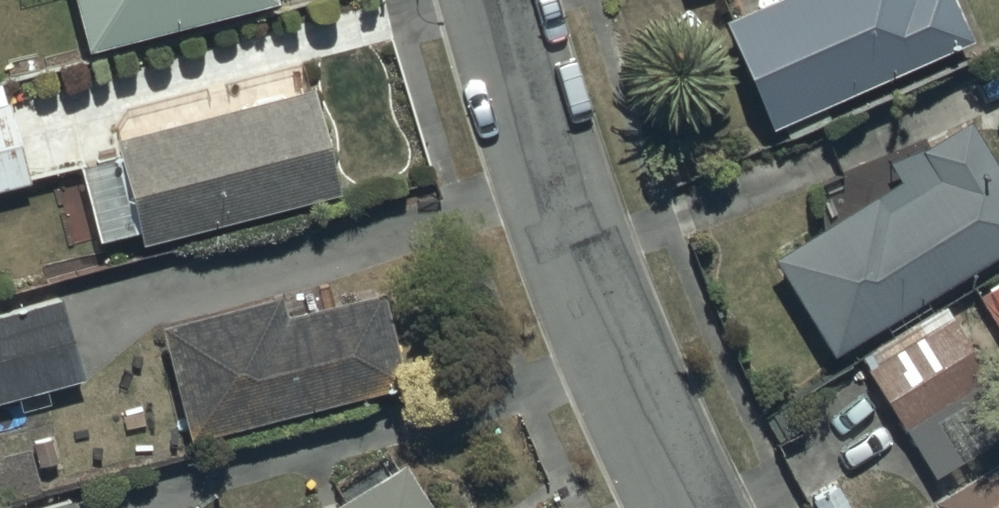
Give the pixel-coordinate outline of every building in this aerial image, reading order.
[(73,57),(261,6),(259,0),(57,0),(73,57)] [(707,26),(752,131),(959,40),(942,0),(766,0),(707,26)] [(302,90),(100,145),(129,250),(330,195),(302,90)] [(21,186),(3,102),(0,102),(0,190),(21,186)] [(761,261),(818,356),(998,249),(998,195),(955,121),(879,166),(890,184),(761,261)] [(976,292),(998,328),(998,278),(976,292)] [(275,300),(149,332),(179,449),(393,394),(367,293),(279,315),(275,300)] [(76,386),(53,301),(0,315),(0,406),(76,386)] [(856,370),(919,479),(998,433),(998,414),(944,320),(856,370)] [(909,507),(998,507),(998,448),(909,507)] [(393,467),(329,507),(419,507),(393,467)]
